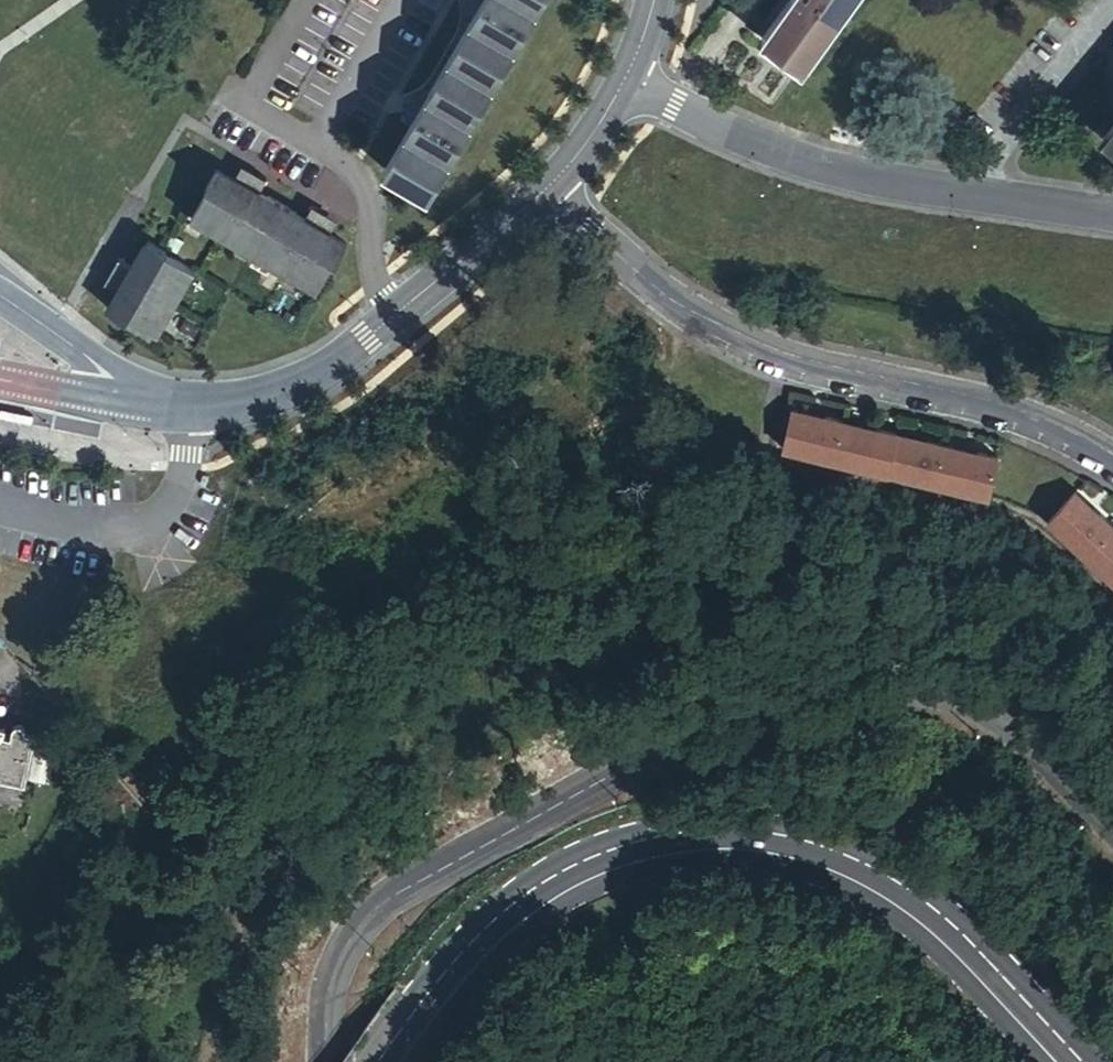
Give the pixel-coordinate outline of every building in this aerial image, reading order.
[(388,166),(426,188),(538,0),(486,0),(388,166)] [(767,37),(805,64),(851,0),(794,0),(767,37)] [(245,163),(236,177),(242,180),(247,172),(266,183),(269,177),(245,163)] [(339,261),(349,242),(331,232),(326,228),(331,220),(312,209),(308,215),(306,218),(298,213),(300,211),(270,194),(269,196),(261,191),(262,189),(266,183),(247,172),(242,180),(236,177),(218,167),(208,186),(210,187),(193,216),(214,228),(217,223),(228,229),(239,235),(235,241),(277,265),(280,259),(291,265),(302,271),(299,277),(320,289),(337,259),(339,261)] [(315,203),(312,209),(331,220),(326,228),(331,232),(340,217),(315,203)] [(217,223),(214,228),(225,234),(228,229),(217,223)] [(228,229),(225,234),(235,241),(239,235),(228,229)] [(121,290),(111,307),(129,318),(130,316),(160,333),(197,268),(167,252),(169,249),(150,239),(135,265),(126,260),(115,279),(124,284),(121,290)] [(121,290),(124,284),(115,279),(126,260),(120,257),(106,282),(121,290)] [(280,259),(277,265),(288,271),(291,265),(280,259)] [(291,265),(288,271),(299,277),(302,271),(291,265)] [(794,409),(785,444),(990,495),(1000,455),(979,450),(978,454),(948,447),(949,442),(929,437),(927,442),(896,434),(897,429),(878,425),(877,429),(844,421),(845,416),(825,412),(824,416),(794,409)] [(1112,576),(1112,526),(1110,524),(1112,521),(1112,518),(1101,506),(1097,510),(1074,489),(1049,517),(1112,576)] [(20,789),(32,739),(20,736),(21,733),(19,731),(16,729),(12,730),(10,731),(8,734),(6,740),(0,738),(0,784),(20,789)]
